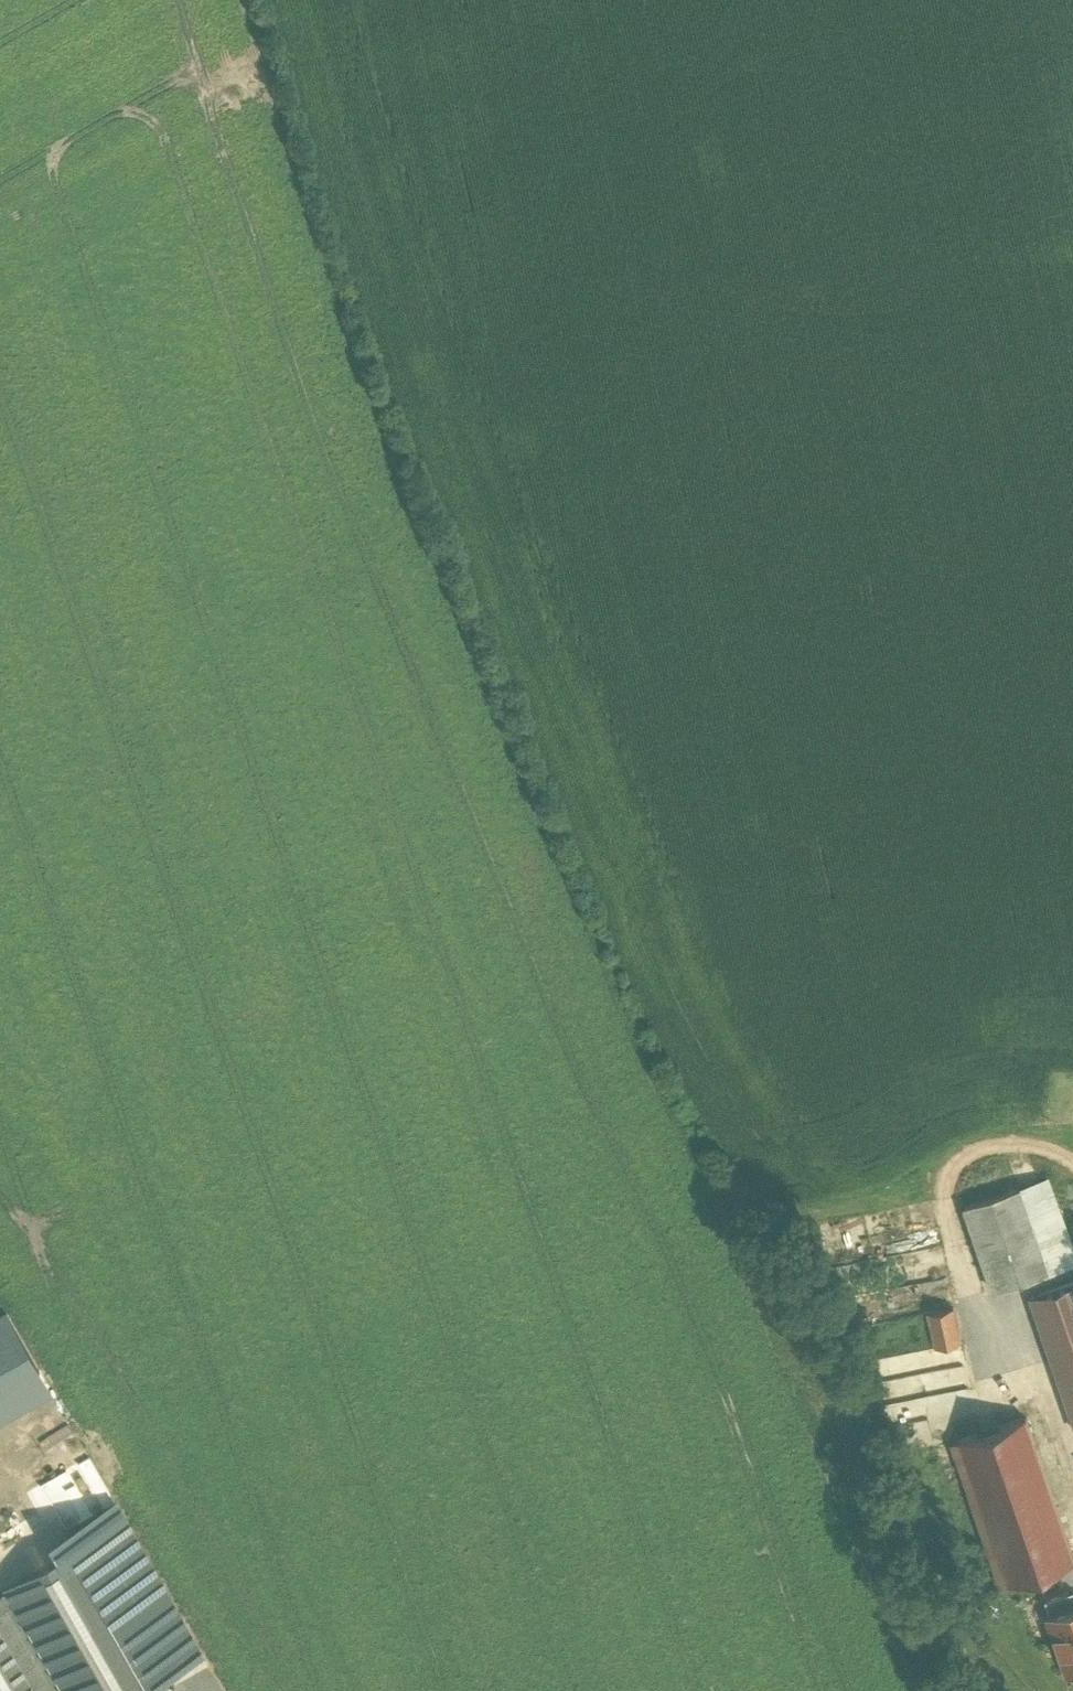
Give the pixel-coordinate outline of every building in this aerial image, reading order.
[(954,1209),(981,1292),(1072,1261),(1072,1258),(1047,1178),(954,1209)] [(1020,1299),(1063,1433),(1072,1429),(1072,1281),(1020,1299)] [(1062,1558),(1010,1420),(939,1447),(991,1585),(1029,1571),(1053,1562),(1062,1558)] [(67,1690),(135,1690),(201,1653),(101,1478),(0,1535),(0,1574),(67,1690)] [(1066,1600),(1053,1562),(1029,1571),(1043,1610),(1030,1614),(1056,1687),(1072,1681),(1072,1597),(1066,1600)] [(0,1589),(0,1690),(64,1690),(5,1586),(0,1589)]
